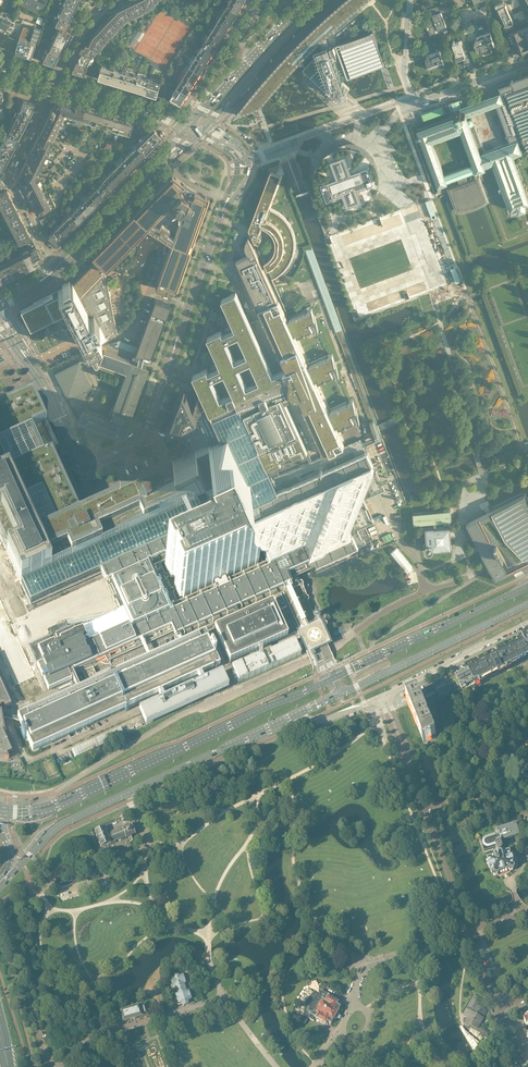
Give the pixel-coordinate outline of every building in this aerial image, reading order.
[(28,8),(40,13),(46,0),(24,0),(22,4),(28,8)] [(68,0),(65,0),(62,7),(73,12),(74,9),(75,9),(77,5),(68,0)] [(143,0),(136,0),(134,1),(140,13),(144,11),(143,10),(147,8),(143,0)] [(153,0),(143,0),(147,8),(151,6),(155,4),(154,3),(154,2),(153,0)] [(244,0),(230,0),(228,4),(238,11),(239,10),(240,10),(241,7),(244,0)] [(525,0),(497,0),(498,3),(495,4),(501,18),(495,21),(499,32),(506,30),(509,28),(526,22),(527,21),(527,10),(525,0)] [(140,13),(134,1),(130,3),(130,2),(126,4),(132,16),(135,14),(136,15),(140,13)] [(132,16),(126,4),(122,6),(122,7),(118,9),(125,19),(126,20),(128,19),(128,18),(132,16)] [(238,11),(228,4),(222,14),(232,21),(235,15),(236,16),(238,12),(238,11)] [(73,12),(62,7),(58,15),(69,21),(72,16),(71,16),(73,12)] [(5,11),(0,9),(0,20),(14,27),(14,17),(14,16),(5,11)] [(113,12),(110,16),(120,25),(122,22),(123,22),(126,20),(125,19),(118,9),(117,10),(114,13),(113,12)] [(446,26),(441,12),(432,15),(434,19),(430,21),(430,22),(426,24),(429,32),(430,35),(436,32),(440,31),(439,29),(446,26)] [(232,21),(222,14),(215,25),(225,31),(226,30),(227,31),(229,27),(228,27),(232,21)] [(39,15),(36,21),(42,24),(44,18),(39,15)] [(66,28),(69,22),(69,21),(58,15),(57,18),(56,18),(54,22),(58,24),(60,25),(66,28)] [(120,25),(110,16),(107,19),(107,20),(105,22),(114,32),(117,29),(116,28),(120,25)] [(14,27),(0,20),(0,24),(4,26),(1,32),(14,38),(14,28),(14,27)] [(105,22),(104,23),(102,25),(101,25),(98,28),(107,37),(111,34),(111,35),(114,32),(105,22)] [(24,26),(20,36),(15,50),(30,55),(35,41),(37,35),(40,36),(41,35),(43,29),(33,25),(33,26),(34,26),(30,36),(27,35),(29,28),(24,26)] [(66,28),(60,25),(58,29),(57,28),(55,33),(56,33),(67,38),(71,30),(66,28)] [(225,31),(215,25),(209,35),(219,41),(223,35),(224,36),(226,32),(225,32),(225,31)] [(509,32),(515,46),(512,47),(515,53),(527,48),(527,41),(526,42),(524,35),(527,33),(527,35),(527,25),(509,32)] [(107,37),(98,28),(95,32),(96,32),(93,35),(92,36),(102,43),(103,44),(105,41),(104,40),(107,37)] [(137,28),(124,45),(128,47),(130,44),(133,46),(142,31),(137,28)] [(348,77),(383,63),(385,63),(385,62),(373,29),(361,34),(353,37),(335,43),(337,49),(336,49),(334,44),(334,45),(331,46),(331,45),(331,46),(334,55),(332,55),(328,45),(324,47),(322,47),(320,48),(317,49),(322,63),(320,61),(315,56),(304,68),(302,70),(310,77),(329,94),(334,92),(333,90),(337,86),(341,97),(341,98),(345,95),(345,93),(343,90),(347,86),(342,81),(347,75),(348,77)] [(1,32),(0,32),(0,44),(6,46),(6,47),(12,49),(14,38),(1,32)] [(475,40),(476,43),(475,43),(474,43),(474,44),(474,45),(475,45),(477,52),(480,51),(481,52),(481,53),(483,56),(494,52),(492,48),(492,47),(495,46),(493,42),(494,42),(499,40),(497,37),(492,39),(490,32),(477,36),(478,39),(475,40)] [(63,46),(67,38),(56,33),(52,41),(63,46)] [(219,41),(209,35),(203,45),(213,52),(213,51),(214,51),(216,48),(215,47),(219,41)] [(102,43),(92,36),(90,40),(89,40),(87,44),(96,48),(97,49),(99,50),(101,46),(102,46),(103,44),(102,43)] [(461,40),(459,40),(455,42),(455,40),(454,40),(453,40),(452,40),(452,41),(452,42),(453,43),(451,44),(456,59),(459,57),(460,58),(465,57),(460,44),(462,44),(461,40)] [(59,54),(63,46),(52,41),(48,49),(59,54)] [(96,48),(87,44),(85,43),(83,47),(81,46),(79,50),(91,56),(93,52),(95,53),(97,49),(96,48)] [(213,52),(203,45),(196,56),(206,62),(210,56),(211,56),(213,53),(212,52),(213,52)] [(136,56),(137,54),(122,47),(121,49),(136,56)] [(59,54),(48,49),(47,48),(41,59),(53,63),(54,63),(55,62),(59,54)] [(444,63),(442,57),(439,50),(439,49),(438,48),(437,48),(436,48),(436,49),(435,49),(435,50),(435,51),(426,55),(427,58),(425,59),(429,69),(444,63)] [(91,56),(79,50),(76,57),(86,63),(88,64),(91,56)] [(206,62),(196,56),(190,66),(200,72),(201,71),(202,72),(204,68),(203,68),(206,62)] [(76,57),(71,68),(71,69),(84,73),(86,68),(88,64),(86,63),(76,57)] [(164,72),(165,70),(151,61),(150,63),(164,72)] [(101,63),(98,72),(97,77),(109,81),(113,68),(113,67),(114,67),(110,66),(110,67),(106,66),(107,65),(101,63)] [(200,72),(190,66),(184,76),(194,82),(198,76),(199,77),(201,73),(200,73),(200,72)] [(117,68),(113,67),(113,68),(109,81),(133,88),(137,74),(133,73),(133,74),(128,73),(128,71),(122,69),(122,71),(117,69),(117,68)] [(501,82),(498,83),(502,92),(505,91),(505,92),(506,91),(507,92),(527,84),(527,72),(501,82)] [(146,77),(146,78),(142,77),(142,76),(137,74),(133,88),(157,95),(159,90),(161,81),(157,80),(156,81),(152,80),(153,78),(146,77)] [(194,82),(184,76),(178,86),(188,92),(189,92),(191,89),(190,88),(194,82)] [(500,93),(503,101),(508,99),(512,110),(514,110),(524,136),(522,137),(523,138),(517,140),(518,142),(524,141),(527,152),(527,84),(507,92),(506,91),(505,92),(505,91),(502,92),(500,93)] [(175,90),(173,93),(170,98),(174,101),(175,99),(181,103),(185,96),(186,97),(188,93),(187,93),(188,92),(178,86),(175,90)] [(475,170),(476,171),(485,168),(484,166),(494,162),(511,209),(515,207),(519,212),(526,209),(526,204),(527,203),(527,197),(513,155),(522,152),(518,142),(517,140),(523,138),(522,137),(524,136),(514,110),(512,110),(508,99),(503,101),(500,93),(500,92),(478,100),(461,106),(462,105),(462,104),(461,104),(460,104),(460,102),(460,101),(460,100),(451,103),(451,104),(452,104),(452,105),(453,107),(453,108),(452,108),(453,109),(454,108),(454,109),(455,109),(455,110),(454,111),(456,115),(417,129),(438,185),(439,185),(447,182),(447,181),(457,177),(461,187),(452,190),(454,194),(459,208),(459,207),(459,208),(464,208),(468,207),(472,205),(476,204),(480,201),(482,200),(484,199),(483,198),(484,198),(479,185),(477,181),(469,184),(465,174),(475,170)] [(21,98),(18,109),(19,109),(30,114),(35,104),(35,103),(34,103),(34,102),(21,98)] [(22,169),(21,171),(19,173),(18,176),(22,183),(37,213),(55,204),(49,192),(45,194),(37,179),(38,178),(39,174),(37,173),(63,119),(79,124),(81,119),(84,107),(57,99),(53,107),(52,106),(50,111),(39,135),(38,134),(21,168),(22,169)] [(96,111),(84,107),(81,119),(93,122),(96,111)] [(17,112),(14,116),(15,117),(26,122),(30,114),(19,109),(17,112)] [(108,115),(96,111),(93,122),(105,126),(108,115)] [(120,118),(108,115),(105,126),(117,130),(120,118)] [(13,120),(10,124),(11,125),(22,130),(26,122),(15,117),(14,120),(13,120)] [(132,122),(120,118),(117,130),(129,133),(132,122)] [(9,127),(6,132),(8,132),(8,133),(18,138),(22,130),(11,125),(10,128),(9,127)] [(158,133),(154,128),(153,129),(152,128),(145,136),(154,145),(163,135),(164,135),(164,134),(164,133),(164,132),(163,132),(163,131),(162,131),(161,131),(160,131),(158,133)] [(5,135),(3,140),(4,140),(5,140),(15,145),(18,138),(8,133),(7,136),(5,135)] [(71,133),(64,141),(68,145),(75,137),(71,133)] [(154,145),(145,136),(136,145),(145,154),(154,145)] [(317,169),(317,170),(317,171),(317,172),(317,174),(317,175),(317,176),(317,177),(318,178),(318,179),(318,180),(319,181),(319,182),(320,183),(320,185),(321,186),(321,187),(322,187),(322,188),(323,189),(324,190),(324,191),(325,192),(326,193),(327,194),(328,194),(328,195),(329,196),(330,197),(331,197),(332,198),(333,198),(334,199),(335,200),(336,200),(337,200),(338,201),(339,201),(340,202),(342,202),(343,202),(344,202),(345,203),(346,203),(347,203),(348,203),(349,203),(351,203),(352,203),(353,203),(354,203),(355,202),(356,202),(357,202),(358,202),(360,201),(361,201),(362,200),(363,200),(364,200),(365,199),(366,198),(367,198),(368,197),(369,197),(370,196),(370,195),(371,194),(372,194),(373,193),(374,192),(374,191),(375,190),(376,189),(377,188),(377,187),(378,187),(378,186),(379,185),(379,183),(380,182),(380,181),(380,180),(381,179),(381,178),(381,177),(382,176),(382,175),(382,174),(382,172),(382,171),(382,170),(382,169),(382,168),(382,167),(382,166),(382,165),(381,163),(381,162),(381,161),(380,160),(380,159),(380,158),(379,157),(379,156),(378,155),(378,154),(377,153),(377,152),(376,151),(375,150),(374,149),(374,148),(373,147),(372,147),(371,146),(370,145),(370,144),(369,144),(368,143),(367,142),(366,142),(365,141),(364,141),(363,140),(362,140),(361,139),(360,139),(358,139),(357,138),(356,138),(355,138),(354,138),(353,138),(352,138),(351,138),(349,138),(348,138),(347,138),(346,138),(345,138),(344,138),(343,138),(342,138),(340,139),(339,139),(338,139),(337,140),(336,140),(335,141),(334,141),(333,142),(332,142),(331,143),(330,144),(329,144),(328,145),(328,146),(327,147),(326,147),(325,148),(324,149),(324,150),(323,151),(322,152),(322,153),(321,154),(321,155),(320,156),(320,157),(319,158),(319,159),(318,160),(318,161),(318,162),(317,163),(317,165),(317,166),(317,167),(317,168),(317,169)] [(100,147),(99,150),(100,153),(110,147),(112,141),(108,139),(106,146),(103,147),(100,147)] [(0,146),(0,148),(11,153),(15,145),(5,140),(4,140),(3,144),(2,143),(0,146)] [(99,157),(85,143),(84,145),(93,154),(97,159),(99,157)] [(145,154),(136,145),(128,153),(137,162),(145,154)] [(99,156),(112,149),(110,147),(100,153),(98,154),(99,156)] [(7,161),(11,153),(0,148),(0,149),(0,158),(7,161)] [(137,162),(128,153),(119,162),(128,171),(137,162)] [(279,164),(285,179),(282,188),(290,212),(295,226),(295,227),(334,333),(335,332),(375,439),(380,436),(377,429),(341,330),(461,286),(459,281),(460,281),(454,263),(436,217),(430,199),(425,188),(421,176),(415,179),(328,210),(307,153),(290,159),(283,162),(279,164)] [(93,154),(85,162),(89,166),(97,159),(93,154)] [(128,171),(119,162),(111,171),(120,179),(128,171)] [(250,226),(249,228),(255,242),(261,226),(268,229),(269,230),(270,231),(272,233),(273,234),(274,236),(274,238),(275,240),(275,242),(276,244),(276,245),(275,247),(275,249),(275,251),(274,252),(273,254),(272,256),(271,257),(269,259),(268,260),(266,261),(264,262),(272,278),(278,275),(279,274),(281,272),(284,269),(286,267),(289,263),(290,260),(291,257),(292,253),(293,248),(293,243),(293,239),(293,237),(292,235),(292,232),(290,230),(289,228),(288,225),(287,223),(285,221),(284,219),(281,217),(279,215),(277,214),(275,213),(272,211),(270,210),(269,211),(267,210),(281,174),(276,172),(279,164),(277,165),(269,168),(268,169),(263,186),(265,186),(257,206),(256,208),(250,226)] [(83,173),(84,174),(82,176),(84,178),(93,170),(89,167),(83,173)] [(120,179),(111,171),(103,179),(112,188),(120,179)] [(174,175),(173,174),(172,173),(94,252),(94,253),(92,255),(96,259),(97,261),(105,269),(106,269),(109,267),(108,266),(143,231),(147,227),(149,228),(149,229),(149,230),(149,231),(150,231),(150,232),(151,232),(153,233),(156,235),(157,234),(167,240),(163,252),(167,253),(157,280),(155,287),(169,292),(169,293),(173,294),(174,295),(176,291),(175,290),(209,196),(203,194),(202,194),(201,193),(200,193),(199,192),(198,192),(197,191),(196,191),(196,190),(183,182),(182,182),(181,181),(180,180),(179,179),(177,178),(176,177),(175,176),(174,175)] [(112,188),(103,179),(94,188),(103,196),(112,188)] [(103,196),(94,188),(86,196),(95,205),(103,196)] [(0,193),(0,202),(10,197),(9,193),(9,192),(8,191),(7,190),(0,193)] [(95,205),(86,196),(78,205),(87,213),(95,205)] [(0,202),(0,204),(3,209),(14,203),(12,200),(12,199),(11,197),(10,197),(0,202)] [(14,203),(3,209),(6,215),(17,209),(17,208),(16,207),(15,206),(14,203)] [(87,213),(78,205),(70,213),(78,222),(87,213)] [(17,209),(6,215),(9,222),(20,216),(19,213),(19,212),(18,210),(17,210),(17,209)] [(78,222),(70,213),(62,222),(70,230),(78,222)] [(20,216),(9,222),(13,228),(24,223),(23,222),(24,221),(23,220),(22,220),(20,216)] [(70,230),(62,222),(53,230),(62,239),(70,230)] [(24,223),(13,228),(16,235),(27,229),(25,226),(25,225),(25,223),(24,223)] [(27,229),(16,235),(19,242),(30,236),(30,235),(29,233),(27,229)] [(62,239),(53,230),(48,235),(53,240),(52,240),(52,241),(52,242),(52,243),(53,244),(54,244),(54,245),(55,245),(55,244),(56,244),(57,244),(62,239)] [(179,405),(169,431),(179,427),(187,423),(198,418),(218,409),(226,427),(229,434),(249,479),(251,483),(259,479),(260,479),(261,478),(263,478),(268,476),(282,469),(290,466),(297,463),(311,456),(296,425),(285,400),(286,400),(289,399),(291,398),(296,396),(296,397),(302,409),(303,408),(324,454),(344,445),(335,426),(337,425),(339,428),(354,421),(352,418),(354,417),(357,423),(358,424),(359,424),(360,423),(356,406),(355,406),(353,399),(351,400),(348,402),(349,403),(346,404),(329,411),(314,380),(317,379),(318,382),(333,375),(332,372),(333,371),(336,378),(337,378),(339,378),(339,377),(335,360),(334,360),(333,353),(330,354),(328,357),(326,358),(325,358),(308,365),(298,343),(294,334),(296,333),(297,336),(298,336),(307,332),(310,330),(312,329),(313,329),(311,326),(312,325),(313,327),(315,332),(316,332),(317,332),(318,332),(318,331),(318,330),(316,320),(316,319),(315,316),(315,314),(314,315),(312,307),(310,308),(309,309),(308,310),(307,311),(305,312),(290,318),(287,320),(278,300),(249,236),(248,238),(247,239),(246,240),(246,241),(245,243),(245,244),(245,245),(245,247),(246,248),(246,249),(247,250),(247,251),(250,254),(243,257),(241,258),(239,259),(236,260),(237,262),(238,263),(239,266),(240,267),(252,295),(253,295),(253,296),(254,299),(256,302),(259,309),(262,315),(283,362),(286,368),(284,369),(279,371),(274,373),(273,373),(243,307),(238,296),(238,295),(236,291),(229,294),(229,295),(227,295),(223,297),(222,298),(223,298),(225,304),(228,311),(221,329),(215,332),(214,333),(209,335),(208,336),(208,337),(211,342),(214,349),(207,367),(207,368),(201,370),(200,371),(193,374),(200,387),(201,389),(201,390),(194,409),(187,394),(188,392),(185,391),(185,389),(183,394),(181,398),(179,405)] [(24,242),(24,240),(0,252),(0,254),(17,245),(17,246),(24,242)] [(32,250),(29,251),(35,264),(39,262),(38,260),(42,258),(36,247),(32,249),(32,250)] [(35,264),(29,251),(22,255),(29,268),(33,266),(32,265),(35,264)] [(29,268),(22,255),(15,258),(22,271),(25,269),(25,270),(29,268)] [(22,271),(15,258),(8,262),(15,275),(19,273),(18,272),(22,271)] [(96,259),(73,283),(89,315),(94,326),(98,334),(101,332),(102,332),(104,335),(104,336),(105,336),(106,337),(107,337),(108,337),(111,336),(112,336),(115,335),(115,334),(116,334),(116,333),(117,333),(117,332),(117,331),(115,325),(110,296),(111,295),(110,290),(109,290),(106,278),(105,272),(104,273),(102,271),(100,268),(101,267),(104,270),(105,269),(97,261),(96,259)] [(15,275),(8,262),(2,265),(8,278),(11,276),(12,277),(15,275)] [(22,324),(25,331),(29,329),(26,323),(18,314),(43,289),(30,276),(5,301),(2,298),(0,300),(0,346),(22,324)] [(52,292),(20,308),(30,328),(39,323),(40,322),(41,323),(41,324),(41,325),(41,326),(42,326),(43,326),(44,326),(44,325),(45,325),(45,324),(44,323),(43,322),(42,321),(44,321),(62,312),(61,311),(67,308),(80,335),(87,347),(101,339),(98,334),(94,326),(89,315),(73,283),(72,282),(70,283),(69,280),(62,284),(63,286),(58,289),(52,292)] [(137,346),(135,353),(139,355),(143,356),(150,359),(169,306),(170,303),(169,303),(155,298),(148,315),(138,345),(137,345),(137,346)] [(40,322),(39,323),(43,331),(48,329),(44,321),(42,321),(40,322)] [(123,436),(128,422),(128,421),(128,420),(128,419),(129,419),(129,418),(129,417),(129,416),(130,416),(130,415),(130,414),(148,366),(141,364),(142,360),(143,356),(139,355),(138,359),(137,362),(130,360),(106,351),(103,350),(94,355),(92,356),(91,356),(95,365),(96,365),(98,364),(99,364),(100,367),(115,373),(117,367),(126,370),(113,408),(112,409),(113,409),(113,410),(114,410),(113,411),(112,413),(112,414),(111,414),(110,414),(110,415),(110,416),(109,418),(88,411),(84,409),(82,409),(83,406),(84,407),(85,405),(86,402),(87,399),(92,386),(91,385),(79,361),(66,367),(63,369),(59,371),(55,373),(67,397),(71,405),(82,409),(78,419),(78,420),(83,422),(85,422),(123,436)] [(194,421),(200,433),(187,439),(189,443),(201,437),(205,445),(206,446),(191,453),(181,457),(181,458),(179,458),(179,459),(172,462),(176,471),(177,472),(178,475),(179,476),(102,510),(87,517),(55,446),(33,395),(0,410),(0,537),(6,550),(7,550),(30,603),(110,567),(113,573),(119,587),(114,589),(133,631),(130,632),(136,644),(99,660),(91,643),(88,644),(96,661),(85,666),(85,667),(169,629),(171,629),(175,638),(184,634),(177,617),(187,612),(186,609),(261,575),(262,576),(263,578),(268,576),(273,574),(276,579),(281,590),(291,585),(287,576),(359,544),(358,542),(363,540),(363,541),(364,540),(370,537),(371,537),(370,536),(364,523),(365,523),(364,522),(371,519),(371,520),(372,520),(371,518),(365,505),(366,505),(365,504),(364,504),(359,491),(359,490),(358,490),(357,487),(362,474),(361,472),(365,470),(366,471),(367,470),(367,469),(373,467),(374,467),(373,466),(372,463),(374,462),(368,449),(366,450),(360,438),(344,445),(324,454),(253,486),(251,483),(249,479),(229,434),(226,427),(218,409),(198,418),(187,423),(187,425),(194,421)] [(467,522),(479,547),(484,557),(485,559),(487,563),(488,565),(489,566),(490,569),(491,571),(491,572),(496,580),(513,572),(509,565),(508,563),(504,555),(507,553),(510,552),(511,554),(514,560),(517,559),(527,555),(527,499),(525,493),(489,510),(483,514),(470,520),(467,522)] [(414,523),(427,522),(434,521),(436,521),(443,520),(449,520),(452,520),(451,508),(413,512),(414,523)] [(427,543),(425,546),(425,549),(428,552),(431,551),(434,549),(433,548),(440,548),(452,547),(451,541),(451,539),(451,537),(451,536),(451,534),(450,532),(450,531),(450,529),(450,525),(449,525),(444,526),(437,526),(435,527),(434,527),(434,526),(429,527),(427,527),(426,527),(427,543)] [(167,565),(165,566),(170,579),(173,578),(174,578),(177,585),(176,586),(174,587),(180,600),(182,599),(184,599),(184,598),(185,598),(184,597),(189,595),(191,596),(192,594),(191,594),(196,592),(198,593),(199,591),(198,590),(203,588),(203,589),(204,589),(205,589),(206,588),(206,587),(210,585),(211,586),(212,586),(213,585),(213,584),(211,584),(210,581),(224,574),(225,577),(225,579),(227,580),(227,578),(232,576),(234,577),(234,575),(235,575),(234,574),(239,572),(239,573),(241,573),(242,572),(241,571),(246,569),(246,570),(248,570),(249,569),(248,568),(253,566),(253,567),(254,566),(255,567),(256,565),(258,564),(253,552),(250,553),(249,552),(246,546),(246,545),(247,545),(249,544),(243,531),(241,532),(239,531),(238,533),(239,534),(234,536),(233,535),(232,535),(231,536),(231,537),(227,539),(227,538),(226,538),(225,538),(224,539),(224,540),(220,542),(219,541),(219,542),(218,541),(217,543),(213,545),(212,545),(211,544),(210,546),(210,547),(212,547),(213,550),(199,556),(198,554),(198,552),(198,551),(196,551),(196,552),(195,552),(196,553),(191,555),(191,554),(189,554),(188,555),(188,556),(189,556),(184,558),(182,557),(181,559),(177,562),(177,561),(176,561),(175,560),(174,562),(174,563),(170,565),(169,564),(168,564),(167,565)] [(514,560),(512,555),(510,552),(507,553),(504,555),(506,558),(508,563),(512,561),(513,563),(509,565),(513,572),(515,577),(527,570),(527,555),(517,559),(514,560)] [(187,612),(177,617),(184,634),(186,637),(191,635),(192,635),(191,635),(198,632),(199,632),(199,631),(202,630),(205,628),(205,629),(206,629),(206,628),(212,625),(212,626),(213,625),(214,625),(214,626),(213,627),(214,629),(216,635),(217,637),(218,638),(219,639),(220,643),(221,645),(224,651),(225,653),(229,664),(249,655),(257,651),(258,651),(287,638),(295,634),(294,634),(294,633),(294,632),(293,631),(293,630),(292,629),(292,628),(291,625),(290,623),(288,620),(279,599),(278,598),(278,596),(279,595),(283,594),(281,590),(276,579),(273,574),(268,576),(263,578),(262,576),(261,575),(186,609),(187,612)] [(146,588),(132,594),(134,598),(148,592),(146,588)] [(300,589),(296,591),(301,601),(305,600),(300,589)] [(151,599),(150,595),(135,602),(137,605),(151,599)] [(136,644),(130,632),(131,631),(131,630),(130,630),(122,613),(85,630),(91,643),(99,660),(136,644)] [(307,616),(300,619),(307,634),(314,631),(312,627),(307,616)] [(36,644),(31,647),(29,647),(35,662),(38,667),(37,667),(48,692),(56,689),(61,699),(17,718),(23,731),(21,733),(24,740),(27,739),(33,752),(125,710),(126,712),(128,711),(127,709),(158,695),(161,694),(194,679),(198,677),(201,676),(220,668),(214,654),(216,654),(212,646),(210,647),(205,634),(185,643),(180,645),(166,651),(163,653),(131,667),(127,669),(112,676),(111,674),(109,675),(110,677),(104,679),(103,677),(98,679),(96,675),(94,670),(85,674),(81,667),(85,666),(96,661),(88,644),(83,631),(75,635),(75,633),(72,627),(68,629),(67,625),(66,622),(65,620),(55,623),(58,634),(57,634),(57,635),(53,636),(49,638),(48,638),(44,641),(44,640),(43,641),(37,644),(36,644)] [(517,644),(509,648),(517,664),(527,658),(527,637),(526,633),(527,632),(526,631),(525,632),(526,635),(518,639),(520,643),(517,644)] [(294,641),(232,669),(234,675),(237,681),(238,683),(301,655),(300,653),(297,647),(294,641)] [(509,649),(496,655),(490,658),(490,657),(490,658),(498,674),(517,664),(509,648),(508,648),(509,649)] [(490,658),(477,665),(468,669),(467,669),(467,670),(475,685),(498,674),(490,658)] [(475,685),(467,670),(466,670),(465,670),(465,671),(464,671),(463,671),(463,672),(460,674),(459,674),(458,674),(457,674),(457,675),(456,675),(456,676),(455,677),(462,690),(463,692),(471,688),(476,686),(475,685)] [(523,670),(518,672),(525,689),(524,689),(526,694),(527,693),(527,675),(527,672),(525,673),(523,670)] [(158,702),(139,711),(146,725),(228,688),(222,673),(206,680),(203,682),(201,676),(198,677),(200,683),(164,699),(161,694),(158,695),(160,699),(159,700),(160,701),(158,702)] [(451,679),(446,681),(452,695),(462,690),(455,677),(454,677),(453,677),(451,678),(451,679)] [(4,706),(5,709),(11,706),(0,681),(0,706),(4,706)] [(441,701),(452,695),(446,681),(434,687),(437,695),(441,701)] [(442,728),(435,709),(434,708),(434,707),(435,707),(435,705),(435,704),(435,702),(432,697),(435,696),(437,695),(434,687),(431,688),(428,689),(420,694),(419,694),(407,699),(424,744),(443,737),(443,736),(445,730),(443,729),(442,729),(442,728)] [(8,760),(19,755),(2,719),(1,712),(0,713),(0,759),(8,760)] [(496,830),(498,836),(497,837),(496,834),(480,840),(484,852),(496,848),(497,850),(503,848),(501,842),(520,836),(519,831),(520,831),(519,828),(518,828),(516,824),(496,830)] [(100,845),(101,847),(110,844),(110,845),(114,843),(114,842),(125,838),(126,840),(127,839),(129,843),(135,841),(133,837),(135,836),(131,826),(129,827),(128,825),(126,827),(106,834),(104,828),(94,832),(98,842),(98,843),(99,845),(100,845)] [(495,857),(487,860),(489,866),(490,870),(493,876),(495,877),(498,876),(499,876),(500,876),(501,876),(502,876),(507,875),(508,874),(509,874),(510,873),(510,872),(511,872),(513,871),(514,869),(515,868),(517,868),(519,865),(518,862),(515,861),(514,858),(515,855),(515,853),(512,851),(502,855),(502,854),(494,856),(495,857)] [(69,881),(67,881),(61,883),(62,888),(87,880),(88,882),(99,879),(96,869),(85,873),(68,879),(69,881)] [(176,997),(178,1004),(190,1001),(188,994),(186,994),(183,984),(185,983),(183,976),(178,978),(178,976),(174,978),(175,979),(171,980),(173,987),(175,986),(178,997),(176,997)] [(292,981),(283,995),(293,1001),(301,987),(292,981)] [(323,992),(326,986),(325,985),(325,984),(325,983),(324,983),(323,983),(323,984),(321,983),(318,989),(319,990),(316,991),(313,993),(310,996),(308,999),(306,1002),(305,1006),(304,1010),(304,1013),(304,1017),(303,1016),(300,1022),(305,1024),(308,1019),(314,1022),(315,1019),(315,1020),(316,1021),(318,1022),(319,1022),(319,1021),(320,1022),(320,1023),(321,1023),(323,1024),(323,1025),(324,1025),(324,1024),(325,1025),(325,1024),(327,1025),(328,1023),(330,1024),(332,1022),(334,1023),(340,1011),(338,1010),(340,1007),(337,1006),(338,1005),(337,1004),(339,1000),(323,992)] [(480,1023),(484,1015),(487,1011),(482,1008),(483,1007),(481,1001),(479,1001),(480,999),(477,998),(477,997),(474,995),(474,996),(474,997),(472,999),(467,1010),(466,1010),(463,1016),(467,1018),(464,1023),(470,1026),(469,1027),(481,1033),(483,1038),(486,1037),(488,1033),(480,1028),(482,1024),(480,1023)] [(148,1015),(147,1012),(145,1005),(113,1014),(117,1025),(148,1015)] [(471,1045),(474,1050),(479,1047),(476,1042),(471,1045)]
